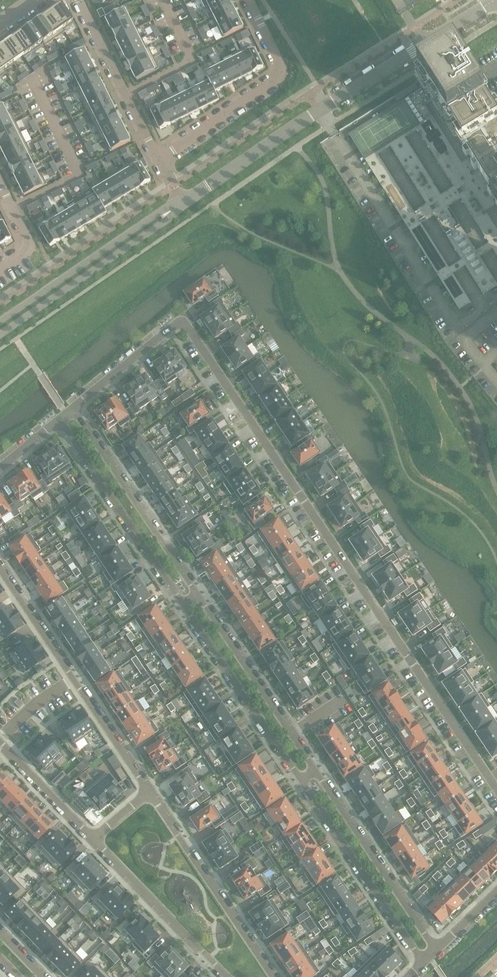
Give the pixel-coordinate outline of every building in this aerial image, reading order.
[(222,0),(201,0),(205,8),(222,0)] [(229,0),(222,0),(205,8),(206,9),(208,8),(213,17),(233,7),(229,0)] [(60,3),(50,11),(65,32),(64,30),(74,23),(60,3)] [(238,17),(233,7),(213,17),(218,28),(238,17)] [(102,9),(97,11),(101,18),(106,16),(102,9)] [(130,20),(124,9),(106,18),(111,29),(130,20)] [(50,11),(40,17),(55,39),(65,32),(50,11)] [(40,17),(30,24),(45,46),(55,39),(40,17)] [(243,28),(238,17),(218,28),(223,38),(243,28)] [(137,29),(132,18),(130,20),(111,29),(116,39),(137,29)] [(30,24),(20,31),(34,51),(43,44),(45,46),(30,24)] [(142,39),(137,29),(116,39),(122,49),(142,39)] [(20,31),(10,38),(24,58),(34,51),(20,31)] [(10,38),(1,45),(14,65),(15,64),(14,62),(22,56),(24,58),(10,38)] [(127,59),(149,48),(147,49),(142,39),(122,49),(127,59)] [(0,45),(0,65),(6,74),(6,73),(5,71),(14,65),(1,45),(0,45)] [(264,68),(252,45),(245,49),(242,50),(253,72),(254,73),(264,68)] [(132,69),(154,58),(149,48),(127,59),(132,69)] [(84,49),(64,59),(69,69),(90,59),(84,49)] [(253,72),(242,50),(233,55),(235,59),(244,77),(254,73),(253,72)] [(438,69),(422,79),(496,199),(496,118),(458,56),(438,69)] [(137,80),(160,69),(154,58),(132,69),(137,80)] [(90,59),(69,69),(75,80),(95,69),(90,59)] [(235,59),(225,64),(234,82),(244,77),(235,59)] [(225,64),(224,62),(214,66),(224,87),(234,82),(225,64)] [(224,87),(214,66),(205,71),(219,100),(215,91),(224,87)] [(95,69),(75,80),(79,89),(77,91),(100,80),(95,69)] [(219,100),(205,71),(204,71),(208,80),(199,85),(209,105),(219,100)] [(100,80),(77,91),(82,101),(105,90),(100,80)] [(209,105),(199,85),(190,89),(191,92),(200,110),(209,105)] [(105,90),(82,101),(87,111),(110,100),(105,90)] [(190,115),(200,110),(191,92),(181,96),(190,115)] [(180,120),(190,115),(181,96),(171,101),(180,120)] [(171,101),(169,97),(159,102),(171,124),(180,120),(171,101)] [(110,100),(87,111),(92,122),(115,110),(110,100)] [(171,124),(159,102),(155,104),(149,107),(161,129),(171,125),(171,124)] [(0,105),(0,118),(10,113),(10,112),(8,113),(3,103),(0,105)] [(115,110),(92,122),(97,132),(120,121),(115,110)] [(0,118),(0,131),(16,123),(10,113),(0,118)] [(120,121),(97,132),(102,142),(125,131),(120,121)] [(0,131),(0,143),(21,133),(16,123),(0,131)] [(125,131),(102,142),(103,143),(105,142),(110,152),(131,141),(125,131)] [(0,143),(0,148),(3,155),(26,143),(21,133),(0,143)] [(26,143),(3,155),(8,165),(31,154),(26,143)] [(8,165),(13,175),(34,165),(29,155),(31,154),(8,165)] [(138,159),(128,165),(141,187),(151,181),(138,159)] [(34,165),(13,175),(18,185),(41,174),(41,173),(39,175),(34,165)] [(130,170),(121,175),(132,192),(141,187),(128,165),(127,165),(130,170)] [(41,174),(18,185),(24,196),(46,185),(41,174)] [(121,175),(112,180),(123,198),(132,192),(121,175)] [(284,181),(280,175),(276,178),(280,184),(284,181)] [(112,180),(103,186),(113,203),(123,198),(112,180)] [(103,186),(93,191),(95,194),(96,196),(96,195),(104,209),(105,209),(113,203),(103,186)] [(95,194),(86,199),(97,218),(107,213),(105,209),(104,209),(96,195),(96,196),(95,194)] [(84,196),(75,201),(88,224),(97,218),(86,199),(84,196)] [(40,207),(37,201),(26,207),(29,213),(40,207)] [(75,201),(65,207),(67,210),(79,230),(88,224),(75,201)] [(57,213),(70,235),(79,230),(67,210),(58,215),(57,213)] [(57,213),(47,219),(60,241),(70,235),(57,213)] [(47,219),(38,225),(50,246),(60,241),(47,219)] [(10,239),(0,220),(0,244),(10,239)] [(204,281),(186,294),(193,305),(200,301),(205,298),(209,303),(219,296),(215,290),(212,292),(204,281)] [(213,310),(202,318),(208,328),(208,329),(230,314),(223,304),(224,304),(221,298),(210,305),(213,310)] [(230,314),(208,329),(209,329),(212,335),(213,336),(214,335),(216,338),(228,330),(232,336),(241,329),(242,329),(238,323),(236,324),(230,314)] [(241,329),(232,336),(231,336),(234,341),(223,349),(229,359),(229,360),(247,348),(240,338),(245,335),(241,329)] [(247,348),(229,360),(229,361),(230,361),(233,366),(234,367),(237,370),(249,361),(253,367),(261,361),(263,360),(252,344),(247,348)] [(165,358),(176,375),(186,368),(183,363),(184,363),(183,362),(180,357),(179,355),(178,356),(175,351),(165,358)] [(157,363),(154,365),(163,377),(157,381),(164,392),(170,388),(168,385),(178,378),(176,375),(165,358),(165,357),(163,358),(158,362),(158,361),(157,362),(157,363)] [(261,361),(253,367),(244,373),(247,378),(246,378),(247,380),(248,379),(252,385),(269,374),(261,361)] [(269,374),(252,385),(256,392),(257,393),(260,397),(259,398),(280,384),(277,386),(269,374)] [(136,382),(150,403),(159,397),(163,401),(168,398),(164,392),(157,381),(152,384),(146,375),(136,382)] [(128,387),(125,389),(133,401),(128,405),(130,408),(135,416),(141,411),(140,410),(150,403),(136,382),(135,381),(134,382),(129,386),(129,385),(128,386),(128,387)] [(280,384),(259,398),(260,399),(260,398),(263,402),(264,404),(268,410),(289,396),(280,384)] [(192,389),(181,396),(185,402),(195,395),(192,389)] [(289,396),(268,410),(272,416),(273,418),(273,417),(276,421),(275,422),(275,423),(294,410),(286,398),(289,397),(289,396)] [(117,399),(107,406),(118,423),(118,424),(121,428),(131,421),(132,422),(137,419),(135,416),(130,408),(125,411),(117,399)] [(172,403),(164,408),(168,413),(175,408),(172,403)] [(201,403),(182,415),(190,426),(186,429),(190,435),(195,432),(201,428),(197,423),(202,419),(209,415),(201,403)] [(98,411),(96,413),(100,419),(104,424),(108,430),(118,424),(118,423),(107,406),(105,407),(103,405),(97,410),(98,411)] [(294,410),(275,423),(276,423),(277,422),(284,434),(302,422),(294,410)] [(216,425),(213,420),(201,428),(195,432),(203,444),(221,433),(217,427),(217,426),(216,425)] [(302,422),(284,434),(293,447),(301,441),(310,435),(302,422)] [(180,431),(174,435),(177,439),(182,436),(180,431)] [(133,433),(123,440),(126,445),(137,439),(133,433)] [(225,439),(221,433),(203,444),(212,456),(230,444),(229,444),(226,440),(225,439)] [(312,434),(310,435),(301,441),(305,446),(300,450),(293,454),(301,466),(320,453),(312,442),(316,440),(312,434)] [(126,445),(124,447),(128,453),(130,457),(150,443),(145,446),(139,437),(137,439),(126,445)] [(184,439),(178,443),(187,455),(193,451),(184,439)] [(150,443),(130,457),(132,460),(136,465),(156,452),(150,443)] [(230,445),(230,444),(212,456),(220,469),(237,457),(233,451),(232,449),(229,445),(230,445)] [(49,454),(48,454),(62,475),(73,468),(67,459),(68,459),(67,457),(67,458),(63,452),(63,451),(62,452),(59,447),(49,454)] [(156,452),(136,465),(140,471),(142,474),(162,461),(156,452)] [(41,459),(38,461),(46,473),(41,477),(43,480),(48,487),(54,483),(53,481),(62,475),(48,454),(49,454),(48,453),(47,454),(42,457),(41,458),(41,459)] [(308,476),(314,486),(315,486),(336,472),(329,463),(330,462),(327,456),(316,463),(319,468),(308,476)] [(220,469),(228,480),(228,481),(246,468),(245,468),(242,464),(243,464),(242,463),(241,463),(237,457),(220,469)] [(162,461),(142,474),(144,478),(148,483),(168,470),(162,461)] [(228,480),(223,483),(232,496),(236,493),(253,481),(249,475),(250,475),(249,473),(248,474),(246,470),(247,469),(246,468),(228,481),(228,480)] [(29,470),(19,477),(34,499),(43,493),(44,494),(50,491),(48,487),(43,480),(38,483),(29,470)] [(168,470),(148,483),(154,492),(174,479),(168,470)] [(314,486),(314,487),(315,488),(318,493),(319,494),(320,494),(322,497),(334,489),(338,494),(347,488),(348,487),(344,481),(342,482),(336,472),(315,486),(314,486)] [(19,477),(9,484),(13,490),(16,496),(17,496),(11,500),(14,504),(18,511),(24,506),(21,502),(31,496),(33,500),(34,499),(19,477)] [(174,479),(154,492),(160,501),(176,491),(180,488),(174,479)] [(257,487),(253,481),(236,493),(244,505),(262,494),(258,489),(259,489),(258,487),(257,487)] [(329,507),(335,517),(336,518),(357,503),(350,494),(351,493),(347,488),(338,494),(337,495),(340,500),(329,507)] [(79,490),(68,497),(72,502),(82,495),(79,490)] [(176,491),(160,501),(162,505),(166,510),(182,500),(181,499),(176,491)] [(0,495),(0,517),(5,524),(5,525),(15,518),(21,515),(18,511),(14,504),(9,507),(0,495)] [(63,495),(56,499),(62,508),(68,504),(63,495)] [(182,500),(166,510),(170,516),(172,519),(192,506),(186,497),(181,499),(182,500)] [(88,503),(84,498),(67,510),(75,522),(93,510),(89,504),(88,503)] [(253,507),(242,514),(250,526),(251,525),(255,531),(266,523),(262,518),(267,515),(273,511),(270,506),(272,504),(267,498),(266,499),(265,499),(259,503),(258,501),(252,505),(253,507)] [(335,517),(335,518),(335,519),(336,519),(339,524),(340,525),(342,528),(355,520),(359,525),(369,518),(365,512),(363,513),(357,503),(336,518),(335,517)] [(192,506),(172,519),(174,522),(178,529),(198,515),(192,506)] [(228,508),(221,513),(225,518),(228,516),(232,514),(228,508)] [(97,517),(93,510),(75,522),(83,534),(102,522),(101,521),(100,522),(98,518),(97,516),(97,517)] [(195,529),(183,537),(190,547),(207,536),(208,536),(212,533),(205,523),(206,523),(202,517),(192,524),(195,529)] [(56,518),(52,521),(56,528),(57,528),(61,525),(56,518)] [(279,519),(258,533),(265,544),(286,529),(279,519)] [(363,532),(350,541),(357,552),(356,552),(357,553),(379,538),(373,528),(375,526),(371,520),(360,527),(363,532)] [(102,523),(102,522),(83,534),(91,546),(109,535),(105,529),(105,528),(104,527),(101,523),(102,523)] [(286,529),(265,544),(271,554),(292,539),(286,529)] [(20,533),(9,540),(12,546),(23,539),(20,533)] [(12,546),(10,547),(15,555),(15,556),(36,542),(30,534),(23,539),(12,546)] [(109,535),(91,546),(99,559),(118,546),(117,546),(116,546),(114,542),(113,541),(109,535)] [(190,547),(189,547),(190,548),(194,553),(194,554),(194,555),(195,554),(197,557),(210,549),(213,555),(221,550),(224,548),(220,541),(214,545),(208,536),(207,536),(190,547)] [(379,538),(357,553),(362,560),(362,559),(364,562),(378,554),(381,559),(392,552),(388,546),(386,547),(379,538)] [(292,539),(271,554),(278,564),(299,549),(292,539)] [(36,542),(15,556),(21,564),(41,550),(36,542)] [(118,546),(99,559),(108,571),(125,559),(121,553),(120,551),(117,548),(118,547),(118,546)] [(299,549),(278,564),(285,573),(306,559),(306,560),(307,559),(303,553),(302,554),(299,549)] [(41,550),(21,564),(26,572),(42,561),(37,554),(41,551),(41,550)] [(213,555),(201,563),(207,571),(227,558),(221,550),(213,555)] [(387,567),(374,576),(379,584),(379,585),(382,589),(400,577),(392,565),(398,561),(394,555),(383,562),(387,567)] [(232,566),(227,558),(207,571),(212,579),(232,566)] [(125,559),(108,571),(103,574),(112,586),(121,580),(133,572),(130,567),(130,566),(129,565),(125,559)] [(306,559),(285,573),(291,583),(312,569),(306,560),(306,559)] [(42,561),(26,572),(32,580),(52,566),(51,566),(47,569),(42,561)] [(52,566),(32,580),(37,588),(57,574),(52,566)] [(232,566),(212,579),(217,587),(237,574),(232,566)] [(312,569),(291,583),(298,594),(319,580),(312,569)] [(57,574),(37,588),(42,596),(58,585),(53,578),(57,575),(57,574)] [(237,574),(217,587),(223,595),(243,582),(237,574)] [(112,586),(110,587),(115,593),(116,592),(123,602),(144,587),(144,588),(145,587),(144,586),(141,581),(140,580),(139,580),(137,577),(125,585),(121,580),(112,586)] [(400,577),(382,589),(384,593),(385,593),(390,601),(404,593),(407,598),(418,591),(414,585),(408,589),(400,577)] [(58,585),(42,596),(48,604),(64,594),(68,590),(63,582),(58,585)] [(243,582),(223,595),(228,603),(248,590),(243,582)] [(321,583),(301,596),(309,609),(330,595),(326,589),(325,588),(321,583)] [(144,587),(123,602),(129,611),(128,612),(132,618),(143,611),(139,606),(151,598),(144,588),(144,587)] [(248,590),(228,603),(233,611),(253,598),(248,590)] [(413,606),(400,615),(406,625),(406,626),(429,611),(431,610),(424,600),(420,594),(409,601),(413,606)] [(309,609),(312,607),(320,619),(339,607),(338,606),(337,607),(335,603),(334,601),(330,595),(309,609)] [(67,596),(47,609),(53,618),(52,619),(53,619),(73,605),(67,596)] [(253,598),(233,611),(239,619),(254,609),(259,605),(254,597),(253,598)] [(291,601),(286,604),(289,609),(295,605),(291,601)] [(73,605),(53,619),(59,629),(59,628),(75,618),(79,615),(73,605)] [(17,616),(10,606),(0,613),(0,628),(17,616)] [(156,606),(135,620),(142,630),(163,616),(156,606)] [(339,607),(320,619),(328,631),(346,620),(342,613),(341,612),(338,608),(339,607)] [(260,617),(254,609),(239,619),(244,627),(260,617)] [(429,611),(406,626),(411,633),(413,636),(427,627),(431,632),(441,625),(437,619),(435,621),(429,611)] [(0,628),(0,641),(0,642),(23,626),(17,616),(0,628)] [(163,616),(142,630),(149,640),(170,626),(163,616)] [(244,627),(246,631),(249,635),(265,625),(260,617),(244,627)] [(81,626),(75,618),(59,628),(62,632),(64,635),(65,637),(81,626)] [(346,620),(328,631),(336,643),(332,646),(355,631),(355,630),(354,631),(351,627),(350,625),(350,626),(346,620)] [(265,625),(249,635),(255,643),(270,633),(270,632),(265,625)] [(81,626),(65,637),(71,646),(87,635),(81,626)] [(170,626),(149,640),(155,650),(176,636),(170,626)] [(436,641),(423,650),(428,658),(429,660),(429,659),(431,662),(453,648),(445,636),(447,634),(443,628),(433,635),(436,641)] [(270,633),(255,643),(260,651),(280,638),(274,629),(270,632),(270,633)] [(355,631),(332,646),(341,658),(362,644),(358,638),(357,636),(355,632),(355,631)] [(87,635),(71,646),(74,650),(75,653),(76,653),(77,654),(93,644),(87,635)] [(176,636),(155,650),(162,661),(166,658),(166,657),(183,646),(176,636)] [(16,665),(39,649),(32,639),(9,655),(16,665)] [(77,654),(76,655),(83,665),(83,664),(99,653),(103,651),(97,641),(93,644),(77,654)] [(282,641),(262,654),(268,663),(268,664),(288,650),(282,641)] [(362,644),(341,658),(349,670),(371,655),(370,655),(367,651),(368,651),(367,650),(366,650),(362,644)] [(183,646),(166,657),(166,658),(173,667),(190,656),(191,656),(187,650),(186,650),(183,646)] [(453,648),(431,662),(433,665),(434,667),(440,675),(453,666),(456,671),(467,664),(463,658),(457,662),(450,651),(453,648)] [(39,649),(16,665),(18,664),(24,673),(45,659),(39,649)] [(288,650),(268,664),(274,673),(290,662),(294,659),(288,650)] [(99,653),(83,664),(89,673),(109,659),(105,662),(99,653)] [(349,670),(349,671),(353,668),(361,679),(357,682),(357,683),(378,668),(374,662),(375,662),(374,660),(373,661),(371,657),(372,656),(371,655),(349,670)] [(190,656),(173,667),(180,677),(197,666),(190,656)] [(109,659),(89,673),(95,682),(115,669),(109,659)] [(290,662),(274,673),(275,673),(280,682),(296,671),(290,662)] [(197,666),(180,677),(186,688),(203,676),(197,666)] [(296,671),(280,682),(286,691),(302,680),(306,677),(300,668),(296,671)] [(378,668),(357,683),(365,695),(387,681),(383,676),(384,675),(383,674),(378,668)] [(466,670),(444,684),(447,689),(446,689),(448,691),(452,697),(474,682),(466,670)] [(125,681),(118,671),(97,685),(104,695),(125,681)] [(3,681),(9,676),(5,672),(0,676),(0,678),(3,681)] [(21,678),(14,682),(17,687),(24,683),(21,678)] [(205,679),(184,694),(192,706),(214,692),(210,686),(210,685),(209,684),(205,679)] [(302,680),(286,691),(292,700),(312,686),(308,689),(302,680)] [(132,691),(125,681),(104,695),(111,705),(132,691)] [(474,682),(452,697),(456,703),(457,705),(460,709),(459,709),(459,710),(482,694),(478,697),(470,685),(474,683),(474,682)] [(389,684),(369,697),(374,705),(395,692),(394,691),(394,692),(389,684)] [(312,686),(292,700),(299,709),(319,696),(312,686)] [(139,701),(138,701),(134,703),(128,694),(132,691),(111,705),(118,715),(139,701)] [(214,692),(192,706),(200,718),(223,703),(222,703),(221,703),(219,699),(218,698),(214,692)] [(395,692),(374,705),(380,713),(400,700),(395,692)] [(482,694),(459,710),(460,710),(463,713),(463,714),(464,715),(468,721),(490,707),(482,694)] [(355,696),(350,700),(354,705),(358,702),(355,696)] [(18,699),(14,703),(19,709),(24,704),(18,699)] [(400,700),(380,713),(385,721),(405,708),(400,700)] [(118,715),(120,719),(120,720),(121,722),(121,721),(123,724),(124,726),(125,726),(141,714),(146,711),(139,701),(118,715)] [(223,703),(200,718),(208,731),(230,716),(226,710),(225,708),(222,705),(223,704),(223,703)] [(468,721),(472,727),(473,729),(476,733),(475,733),(476,734),(496,720),(496,719),(494,721),(487,710),(490,707),(468,721)] [(405,708),(385,721),(390,729),(410,716),(405,708)] [(70,717),(84,738),(94,731),(80,711),(70,717)] [(152,721),(148,723),(141,714),(125,726),(131,735),(152,721)] [(230,716),(208,731),(216,743),(239,728),(239,727),(238,728),(235,724),(235,723),(234,722),(230,716)] [(410,716),(390,729),(396,737),(416,724),(416,723),(410,716)] [(84,738),(70,717),(60,724),(74,745),(83,739),(84,738)] [(476,734),(477,734),(479,738),(480,740),(480,739),(485,746),(496,737),(496,720),(476,734)] [(131,735),(138,745),(159,731),(152,721),(131,735)] [(339,723),(318,737),(325,748),(346,733),(339,723)] [(416,724),(396,737),(401,745),(421,732),(416,724)] [(239,728),(216,743),(217,743),(221,740),(229,752),(224,754),(225,755),(246,740),(242,734),(243,734),(242,733),(241,733),(239,729),(239,728)] [(154,762),(171,751),(165,741),(170,737),(166,732),(156,739),(159,744),(147,752),(154,762)] [(421,732),(401,745),(407,754),(427,740),(421,732),(422,732),(421,732)] [(346,733),(325,748),(327,752),(328,754),(330,757),(330,758),(352,743),(346,733)] [(36,744),(55,764),(64,756),(45,736),(36,744)] [(485,746),(488,752),(489,753),(490,753),(493,758),(496,755),(496,737),(485,746)] [(246,740),(225,755),(233,767),(255,753),(251,748),(252,748),(251,746),(250,746),(246,740)] [(352,743),(330,758),(331,758),(332,758),(338,768),(355,756),(348,747),(353,744),(352,743)] [(429,743),(408,757),(414,768),(436,754),(429,743)] [(55,764),(36,744),(28,753),(45,771),(53,763),(55,764)] [(209,748),(204,751),(207,756),(212,753),(209,748)] [(93,752),(98,759),(103,756),(98,749),(93,752)] [(175,750),(174,749),(154,762),(161,773),(167,769),(173,765),(176,770),(187,763),(182,757),(181,758),(175,750)] [(436,754),(414,768),(421,778),(443,763),(442,763),(436,754)] [(257,756),(236,770),(242,780),(264,766),(257,756)] [(355,756),(338,768),(345,778),(362,767),(355,756)] [(81,763),(86,769),(90,765),(85,759),(81,763)] [(86,769),(81,763),(76,767),(81,773),(86,769)] [(443,763),(421,778),(428,788),(449,773),(446,769),(447,769),(446,767),(444,764),(443,763)] [(264,766),(242,780),(249,790),(271,776),(271,775),(270,776),(264,766)] [(369,766),(347,781),(353,790),(375,775),(369,766)] [(115,771),(122,781),(127,778),(120,767),(115,771)] [(198,783),(192,773),(193,773),(189,767),(179,774),(182,779),(170,787),(177,797),(176,797),(176,798),(198,783)] [(94,782),(111,802),(115,799),(115,798),(122,792),(106,772),(94,782)] [(11,782),(2,773),(0,774),(0,792),(11,782)] [(449,773),(428,788),(435,798),(456,783),(449,773)] [(375,775),(353,790),(359,799),(377,787),(371,779),(375,776),(375,775)] [(72,781),(67,776),(58,785),(59,786),(63,790),(72,781)] [(271,776),(249,790),(256,800),(277,786),(274,782),(275,782),(274,780),(272,777),(271,776)] [(0,792),(0,808),(19,790),(18,790),(11,782),(0,792)] [(111,802),(94,782),(83,791),(99,811),(107,805),(111,802)] [(176,798),(177,798),(181,803),(181,804),(181,805),(182,804),(184,807),(197,799),(200,805),(211,798),(206,791),(201,795),(194,786),(199,783),(198,783),(176,798)] [(435,798),(439,795),(445,805),(462,793),(456,783),(435,798)] [(277,786),(256,800),(263,811),(284,797),(277,786)] [(377,787),(359,799),(365,808),(383,796),(377,787)] [(9,817),(27,799),(23,796),(24,795),(19,790),(0,808),(1,809),(4,805),(12,813),(8,816),(9,817)] [(462,793),(445,805),(452,815),(470,803),(469,803),(462,793)] [(383,796),(365,808),(371,817),(389,805),(383,796)] [(90,808),(79,797),(71,804),(83,815),(90,808)] [(27,799),(9,817),(17,825),(36,807),(35,807),(27,799)] [(286,800),(268,811),(277,824),(294,812),(290,806),(290,804),(289,804),(286,800)] [(470,803),(452,815),(458,824),(454,827),(454,828),(476,813),(473,809),(474,809),(472,807),(470,804),(471,804),(470,803)] [(211,807),(192,820),(194,822),(200,831),(207,827),(212,824),(216,829),(230,820),(241,812),(236,806),(222,816),(215,805),(211,807)] [(389,805),(371,817),(377,826),(395,814),(389,805)] [(36,807),(17,825),(25,834),(43,816),(40,813),(41,812),(36,807)] [(395,814),(377,826),(377,827),(383,836),(405,821),(399,811),(395,814)] [(241,812),(230,820),(234,825),(244,818),(241,812)] [(294,812),(277,824),(285,835),(280,838),(281,839),(303,824),(303,823),(302,824),(299,820),(300,819),(299,818),(298,818),(294,812)] [(476,813),(454,828),(461,838),(483,824),(476,813)] [(43,816),(25,834),(26,834),(29,831),(38,840),(52,825),(43,816)] [(303,824),(281,839),(289,851),(311,836),(306,830),(307,830),(306,829),(305,829),(303,825),(304,824),(303,824)] [(406,824),(385,839),(392,849),(413,835),(406,824)] [(209,853),(212,857),(234,842),(226,830),(204,844),(209,852),(209,853)] [(47,860),(67,841),(58,832),(48,842),(43,837),(34,846),(47,860)] [(265,832),(261,835),(265,841),(270,838),(265,832)] [(413,835),(392,849),(395,853),(394,854),(395,855),(396,855),(398,858),(398,859),(420,845),(413,835)] [(311,836),(289,851),(293,848),(301,860),(320,848),(319,847),(318,848),(316,844),(315,842),(311,836)] [(488,846),(496,856),(496,841),(495,839),(488,846)] [(67,841),(47,860),(56,869),(76,850),(74,848),(75,848),(67,841)] [(234,843),(234,842),(212,857),(215,861),(221,869),(238,858),(230,845),(234,843)] [(264,847),(260,842),(250,849),(254,854),(264,847)] [(420,845),(398,859),(399,860),(399,859),(406,869),(423,857),(416,848),(420,845)] [(485,856),(496,869),(496,856),(488,846),(491,850),(485,856)] [(320,848),(301,860),(309,872),(305,875),(327,861),(323,854),(322,853),(319,849),(320,848)] [(478,863),(491,877),(496,871),(496,869),(485,856),(478,863)] [(77,885),(98,866),(90,858),(90,859),(88,857),(78,867),(73,862),(64,871),(77,885)] [(423,857),(406,869),(413,879),(418,876),(419,878),(426,873),(424,871),(430,868),(423,857)] [(232,879),(239,889),(261,875),(260,875),(256,877),(252,871),(255,869),(257,868),(252,859),(241,866),(244,871),(232,879)] [(271,859),(265,863),(269,868),(274,865),(271,859)] [(327,861),(305,875),(313,887),(335,873),(332,868),(331,866),(331,867),(327,861)] [(468,866),(467,866),(484,883),(490,877),(491,877),(478,863),(471,869),(468,866)] [(13,878),(0,864),(0,890),(13,878)] [(98,866),(77,885),(86,894),(106,875),(97,867),(98,866)] [(467,866),(460,873),(477,890),(484,883),(467,866)] [(47,879),(51,883),(57,878),(53,873),(47,879)] [(454,879),(453,879),(470,897),(477,890),(460,873),(463,877),(457,883),(454,879)] [(294,874),(289,877),(292,882),(298,879),(294,874)] [(267,885),(261,875),(239,889),(246,900),(252,896),(258,892),(261,898),(272,891),(268,884),(267,885)] [(337,876),(317,889),(323,899),(343,885),(337,876)] [(0,890),(0,905),(0,904),(2,906),(12,896),(17,901),(27,892),(13,878),(0,890)] [(453,879),(447,886),(463,903),(470,897),(453,879)] [(44,882),(40,886),(46,892),(50,887),(44,882)] [(291,888),(287,882),(277,889),(281,895),(291,888)] [(114,904),(124,894),(116,885),(105,895),(101,890),(91,899),(104,913),(114,904)] [(343,885),(323,899),(329,908),(349,894),(343,885)] [(447,886),(440,893),(457,910),(463,903),(447,886)] [(433,899),(450,917),(457,910),(440,893),(439,893),(443,897),(437,903),(433,899)] [(124,894),(114,904),(104,913),(105,914),(106,912),(115,921),(133,903),(132,902),(124,894)] [(349,894),(329,908),(335,917),(355,903),(349,894)] [(19,902),(5,915),(12,923),(30,906),(22,898),(19,902)] [(433,899),(425,906),(433,914),(431,916),(437,921),(438,920),(442,924),(449,917),(450,917),(433,899)] [(257,924),(259,927),(281,912),(272,900),(251,914),(256,922),(257,924)] [(74,907),(78,912),(78,911),(84,906),(80,902),(74,907)] [(355,903),(335,917),(336,917),(341,926),(362,912),(361,912),(355,903)] [(30,906),(12,923),(20,931),(38,914),(30,906)] [(259,927),(261,930),(262,931),(267,939),(289,925),(281,912),(259,927)] [(311,917),(307,912),(297,919),(300,924),(311,917)] [(362,912),(341,926),(347,935),(368,921),(362,912)] [(38,914),(20,931),(20,932),(21,931),(28,939),(45,922),(38,914)] [(132,945),(151,927),(147,923),(140,916),(131,925),(126,920),(116,929),(122,935),(125,932),(135,941),(131,945),(132,945)] [(368,921),(347,935),(348,935),(352,932),(358,941),(374,931),(368,922),(368,921)] [(45,922),(28,939),(35,946),(53,930),(45,922)] [(151,927),(132,945),(147,961),(157,952),(152,947),(161,938),(154,931),(151,927)] [(53,930),(35,946),(42,954),(42,955),(57,941),(50,934),(53,930)] [(111,934),(107,930),(101,935),(105,940),(111,934)] [(272,946),(279,956),(300,942),(300,941),(295,944),(289,934),(272,946)] [(57,941),(42,955),(50,962),(68,945),(60,937),(57,941)] [(279,956),(281,960),(281,961),(285,966),(306,952),(300,942),(279,956)] [(68,945),(50,962),(50,963),(51,962),(58,970),(75,953),(68,945)] [(100,950),(104,955),(110,949),(105,945),(100,950)] [(382,955),(395,969),(402,962),(398,958),(400,956),(395,951),(393,953),(386,945),(378,952),(382,955)] [(154,967),(162,976),(181,957),(180,957),(176,952),(175,951),(174,952),(172,949),(161,959),(156,954),(147,963),(152,969),(154,967)] [(306,952),(285,966),(285,967),(286,966),(292,976),(313,962),(306,952)] [(395,969),(382,955),(378,952),(372,959),(375,962),(389,976),(388,976),(390,974),(395,969)] [(58,970),(65,976),(67,976),(80,964),(83,961),(75,953),(58,970)] [(163,976),(187,976),(183,973),(189,967),(180,959),(181,958),(181,957),(162,976),(163,976)] [(372,959),(365,965),(376,976),(388,976),(389,976),(375,962),(372,959)] [(293,976),(313,976),(320,972),(313,962),(292,976),(293,976)] [(84,976),(102,976),(106,974),(97,965),(84,976)] [(365,965),(358,972),(363,976),(376,976),(365,965)]
